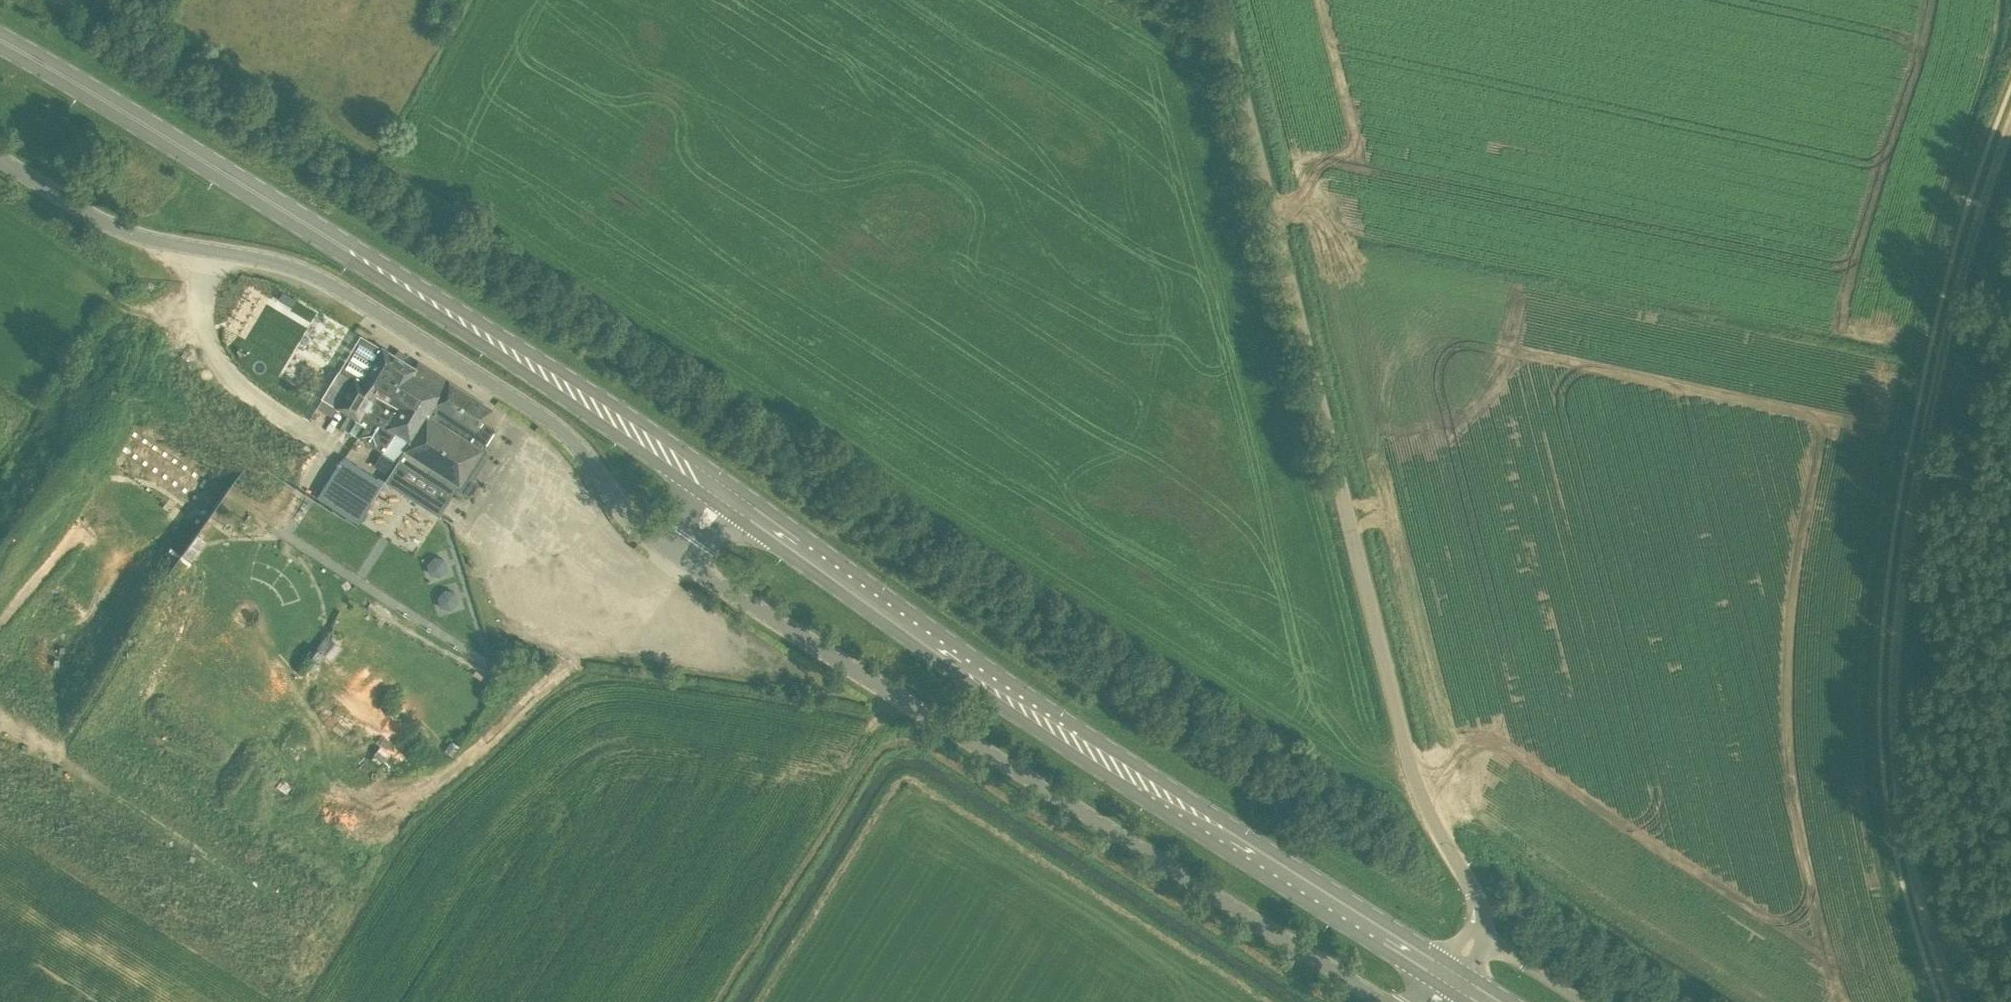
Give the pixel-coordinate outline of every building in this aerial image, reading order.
[(282,292),(278,299),(291,307),(295,299),(282,292)] [(336,406),(348,413),(338,429),(348,434),(349,432),(358,438),(359,437),(396,462),(397,460),(452,494),(494,428),(482,421),(490,408),(421,364),(417,370),(362,335),(340,369),(354,378),(336,406)] [(210,421),(226,431),(236,414),(221,405),(210,421)] [(273,520),(319,444),(282,422),(249,478),(270,491),(258,512),(273,520)] [(377,495),(336,468),(324,487),(364,513),(377,495)] [(377,594),(372,601),(391,613),(396,606),(377,594)] [(331,660),(340,648),(327,637),(317,650),(317,649),(311,657),(319,663),(324,656),(331,660)] [(452,741),(446,750),(454,755),(460,746),(452,741)]
